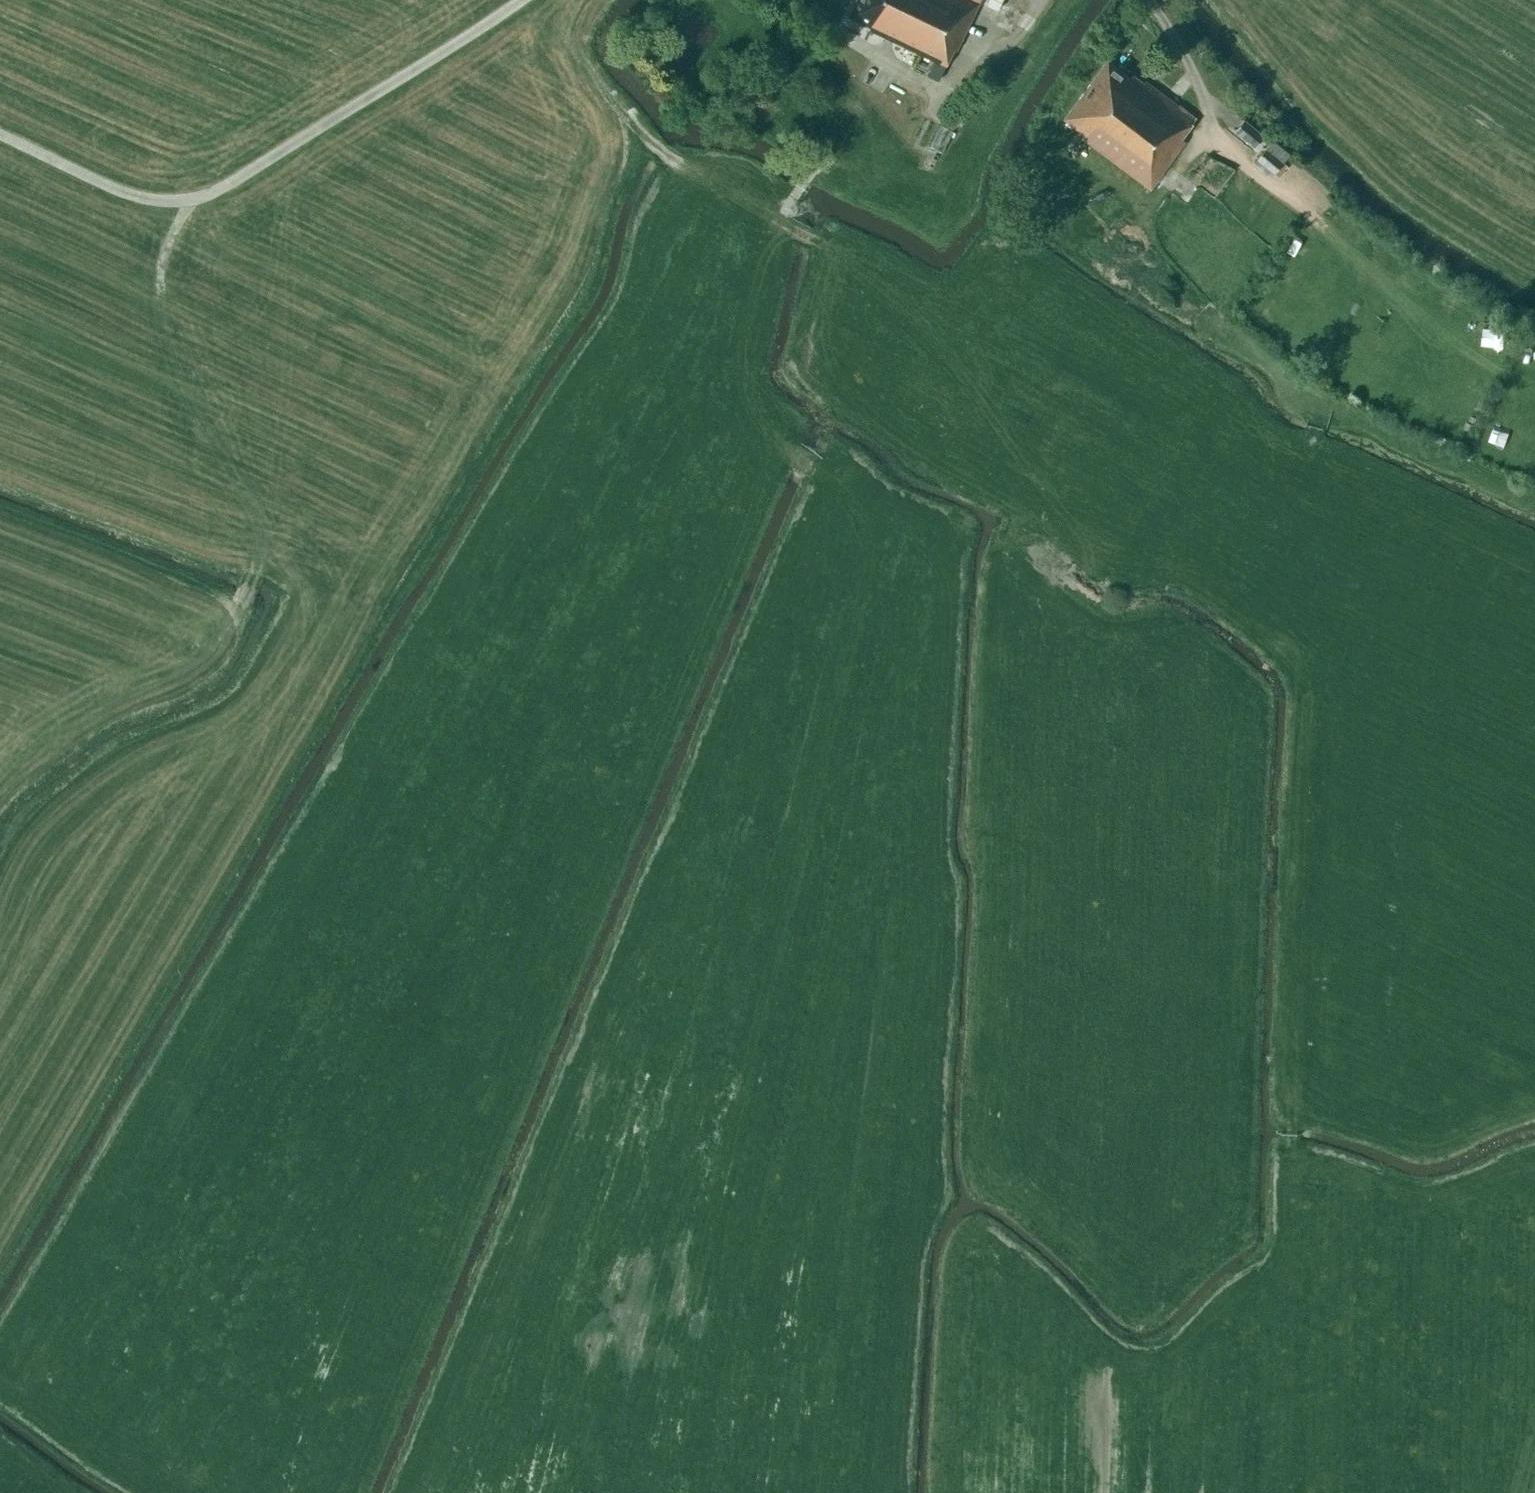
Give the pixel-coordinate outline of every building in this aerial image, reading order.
[(849,18),(871,28),(869,31),(946,67),(954,50),(957,51),(979,4),(978,3),(979,0),(858,0),(849,18)] [(1143,84),(1132,76),(1130,78),(1106,61),(1063,121),(1080,132),(1079,134),(1083,138),(1082,140),(1151,190),(1186,141),(1182,138),(1195,118),(1145,82),(1143,84)] [(1244,119),(1234,131),(1254,148),(1264,136),(1244,119)] [(938,138),(948,141),(954,124),(944,121),(938,138)] [(1290,154),(1272,140),(1256,160),(1274,174),(1290,154)]
